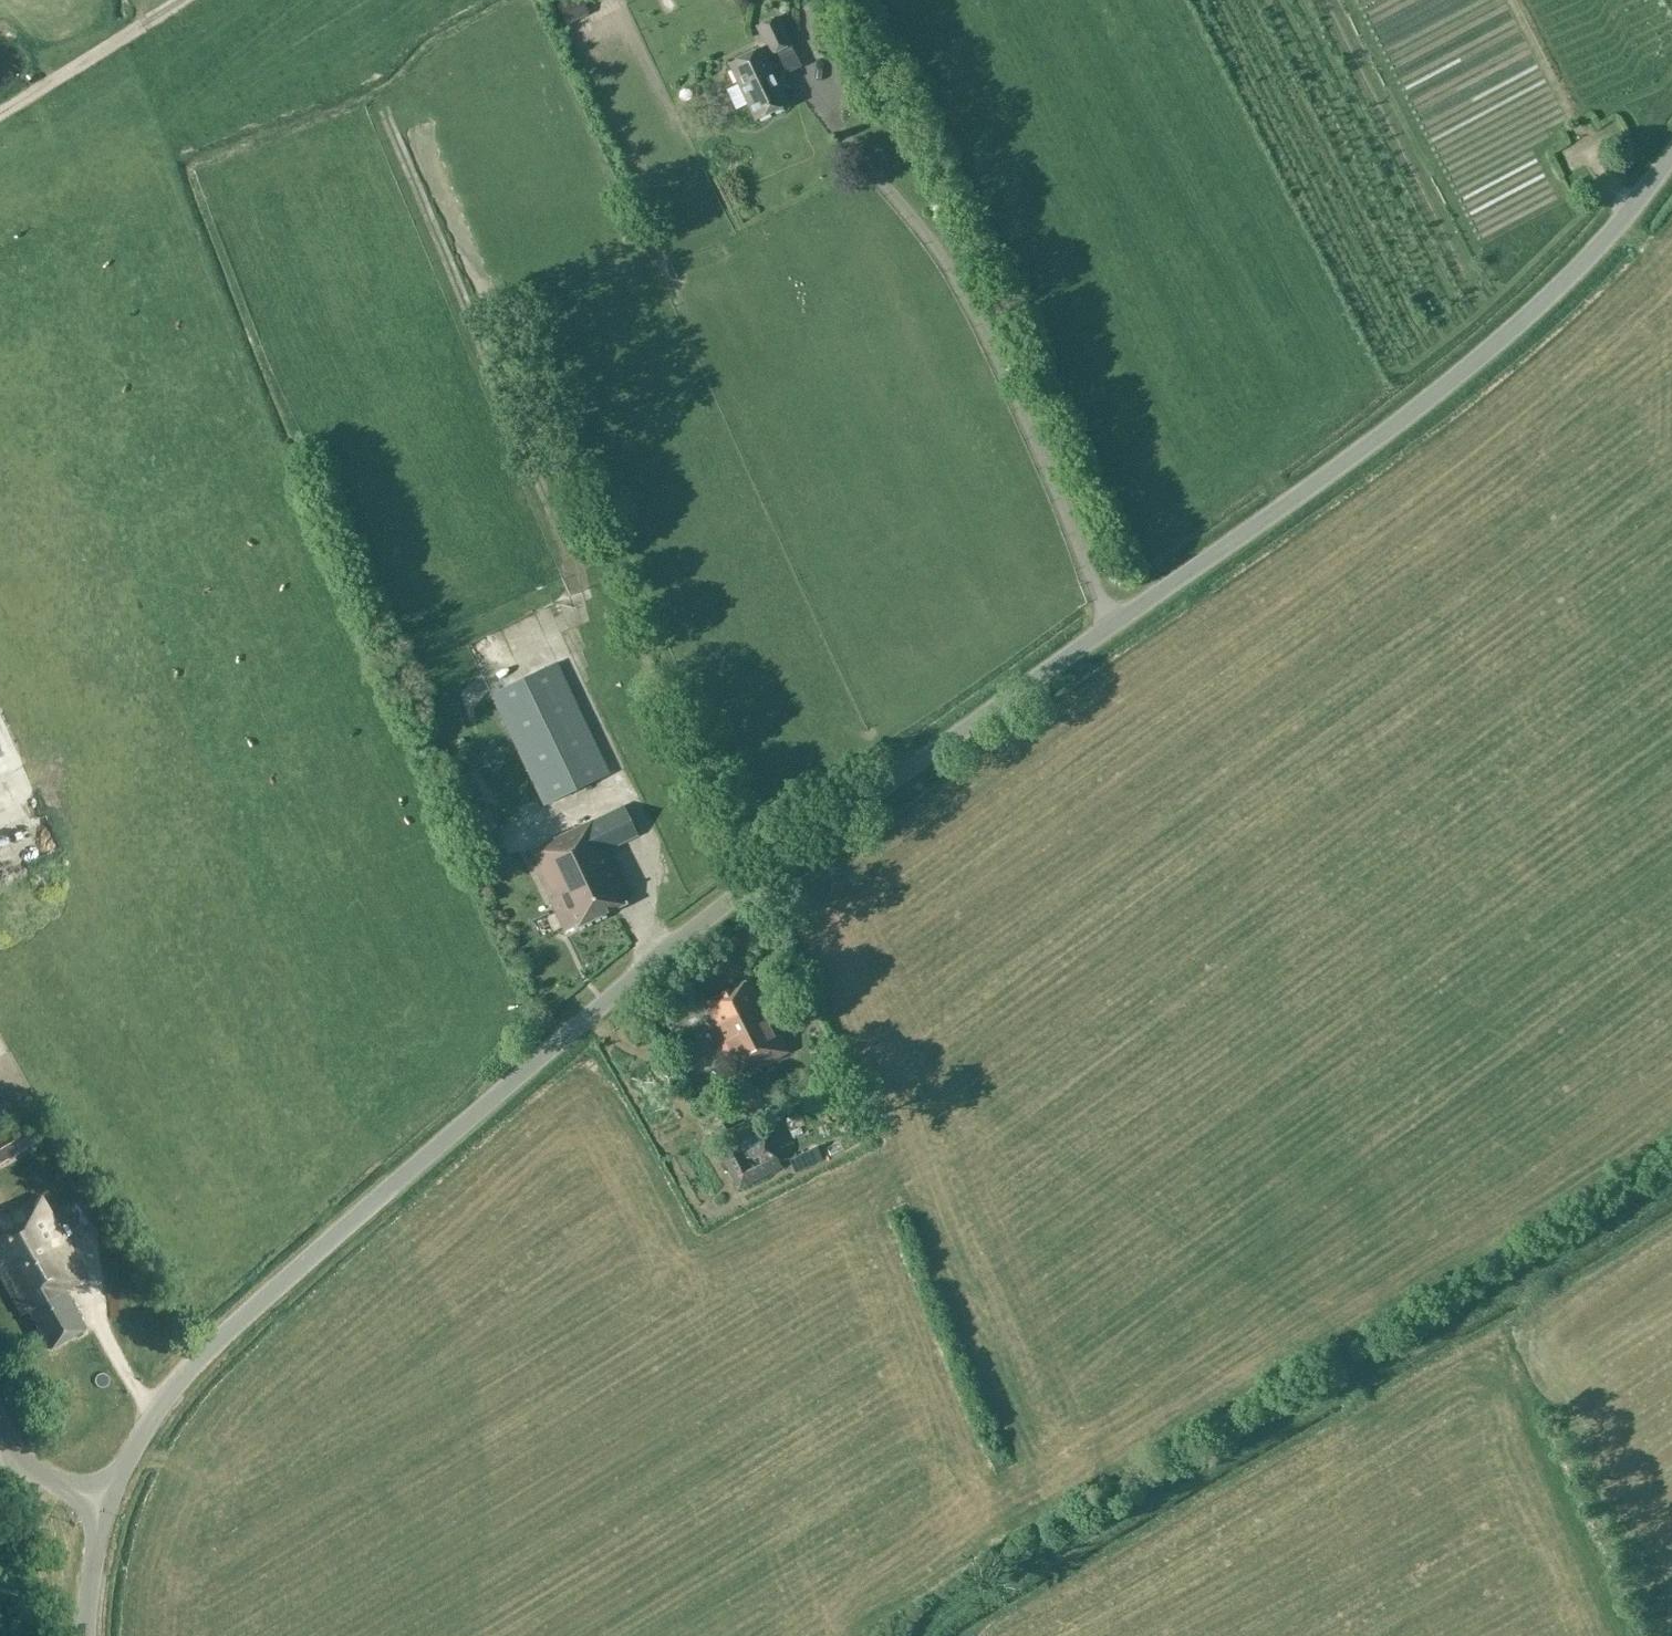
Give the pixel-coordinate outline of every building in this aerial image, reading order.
[(663,10),(674,2),(673,0),(657,0),(663,10)] [(765,46),(728,64),(754,119),(787,103),(781,91),(789,88),(783,75),(775,79),(764,56),(789,44),(775,16),(755,26),(765,46)] [(1127,571),(1124,566),(1116,570),(1119,575),(1127,571)] [(553,662),(490,694),(545,805),(608,773),(553,662)] [(18,799),(0,760),(0,807),(18,799)] [(472,773),(450,783),(487,866),(509,856),(472,773)] [(549,899),(563,929),(629,899),(607,853),(640,838),(626,808),(532,853),(553,897),(549,899)] [(749,978),(706,1000),(717,1022),(712,1024),(736,1072),(752,1064),(754,1067),(786,1052),(749,978)] [(715,1144),(739,1190),(783,1168),(764,1131),(753,1137),(748,1127),(715,1144)] [(0,1220),(0,1277),(21,1315),(27,1311),(49,1350),(85,1330),(64,1291),(86,1279),(41,1197),(0,1220)]
